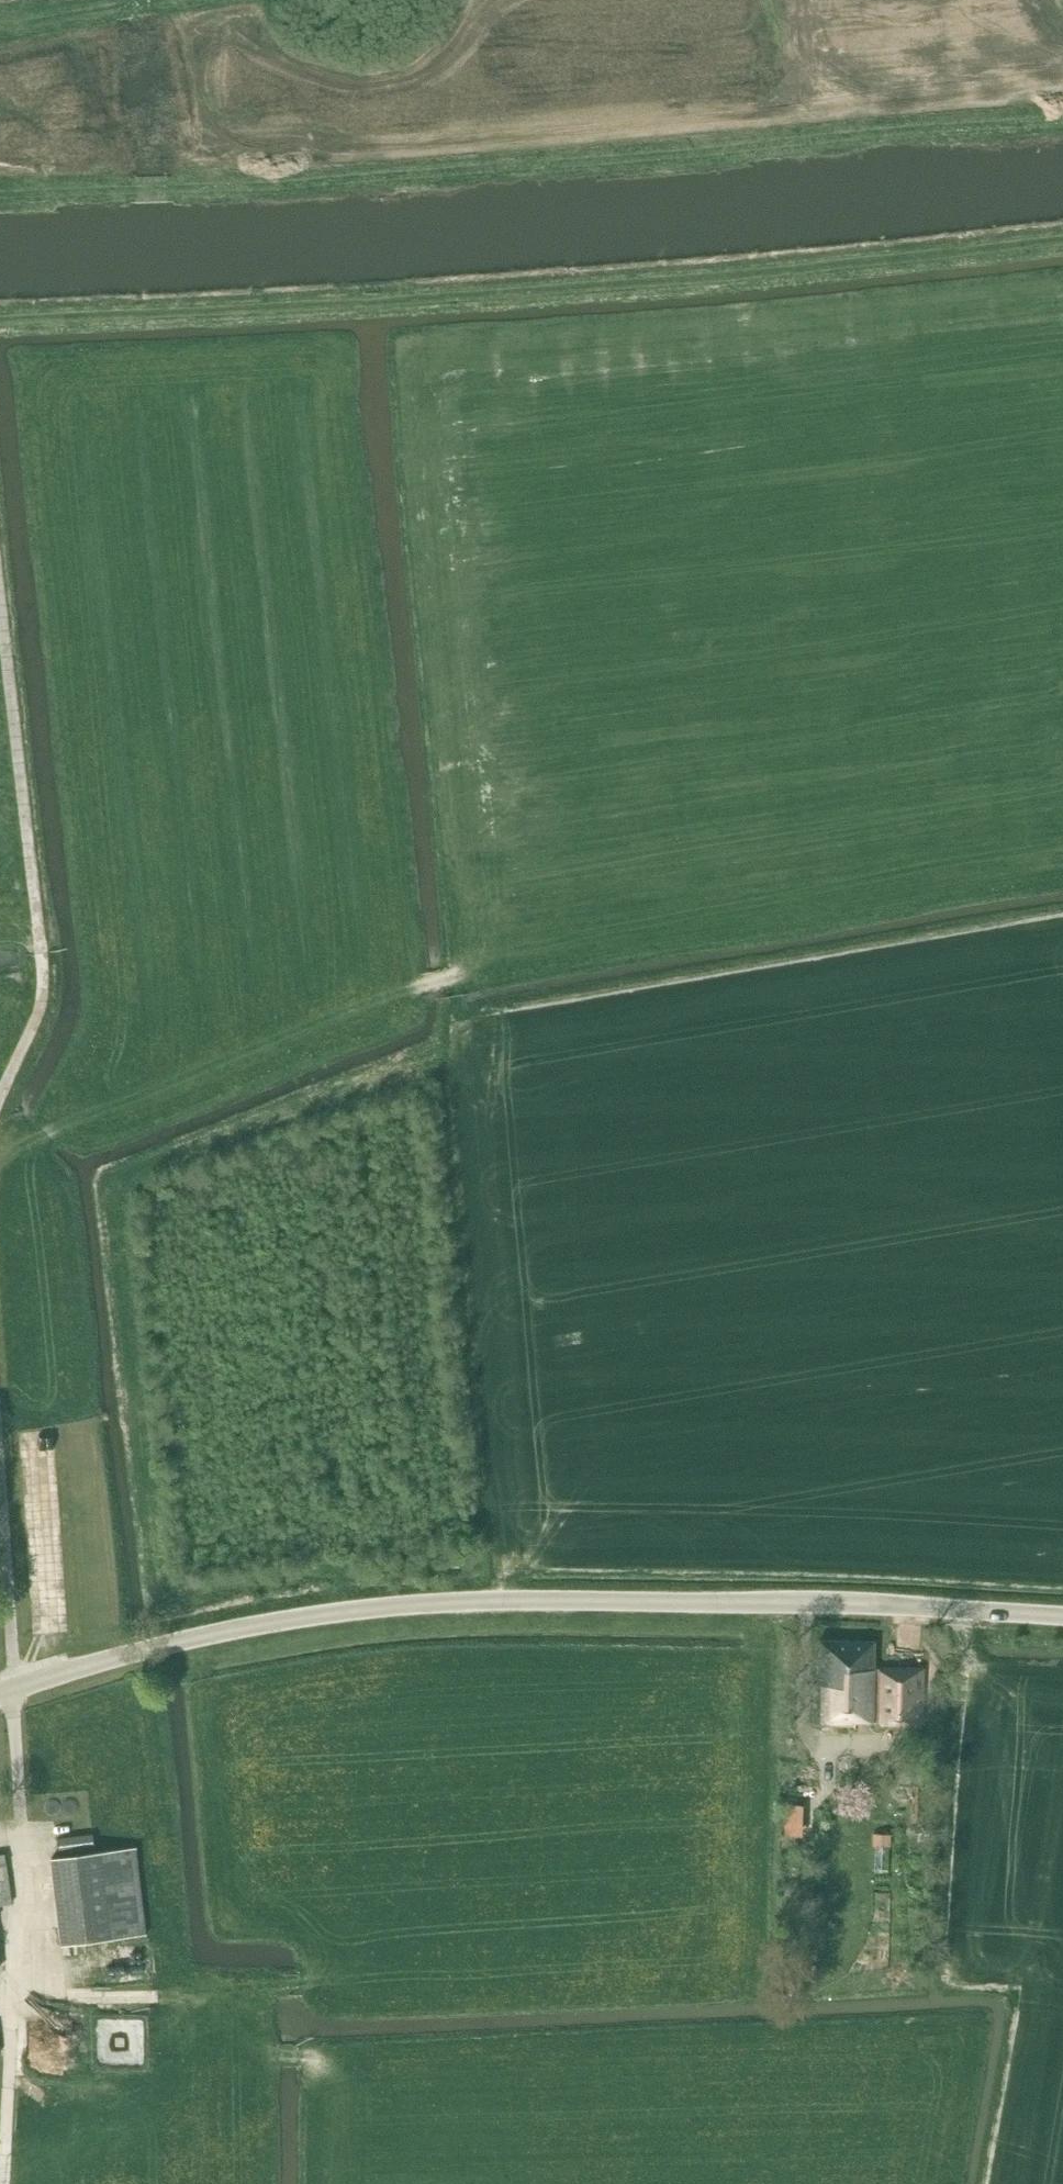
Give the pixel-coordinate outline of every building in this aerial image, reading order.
[(812,1684),(811,1725),(854,1726),(854,1722),(905,1723),(904,1749),(919,1750),(921,1670),(873,1669),(874,1642),(819,1640),(818,1662),(817,1684),(812,1684)] [(891,1833),(873,1833),(872,1845),(874,1845),(889,1846),(890,1846),(891,1833)] [(94,1851),(92,1834),(57,1838),(58,1855),(94,1851)] [(889,1846),(874,1845),(874,1871),(888,1872),(889,1846)] [(61,1944),(146,1934),(136,1847),(51,1856),(61,1944)] [(11,1904),(4,1854),(0,1855),(0,1905),(11,1904)]
